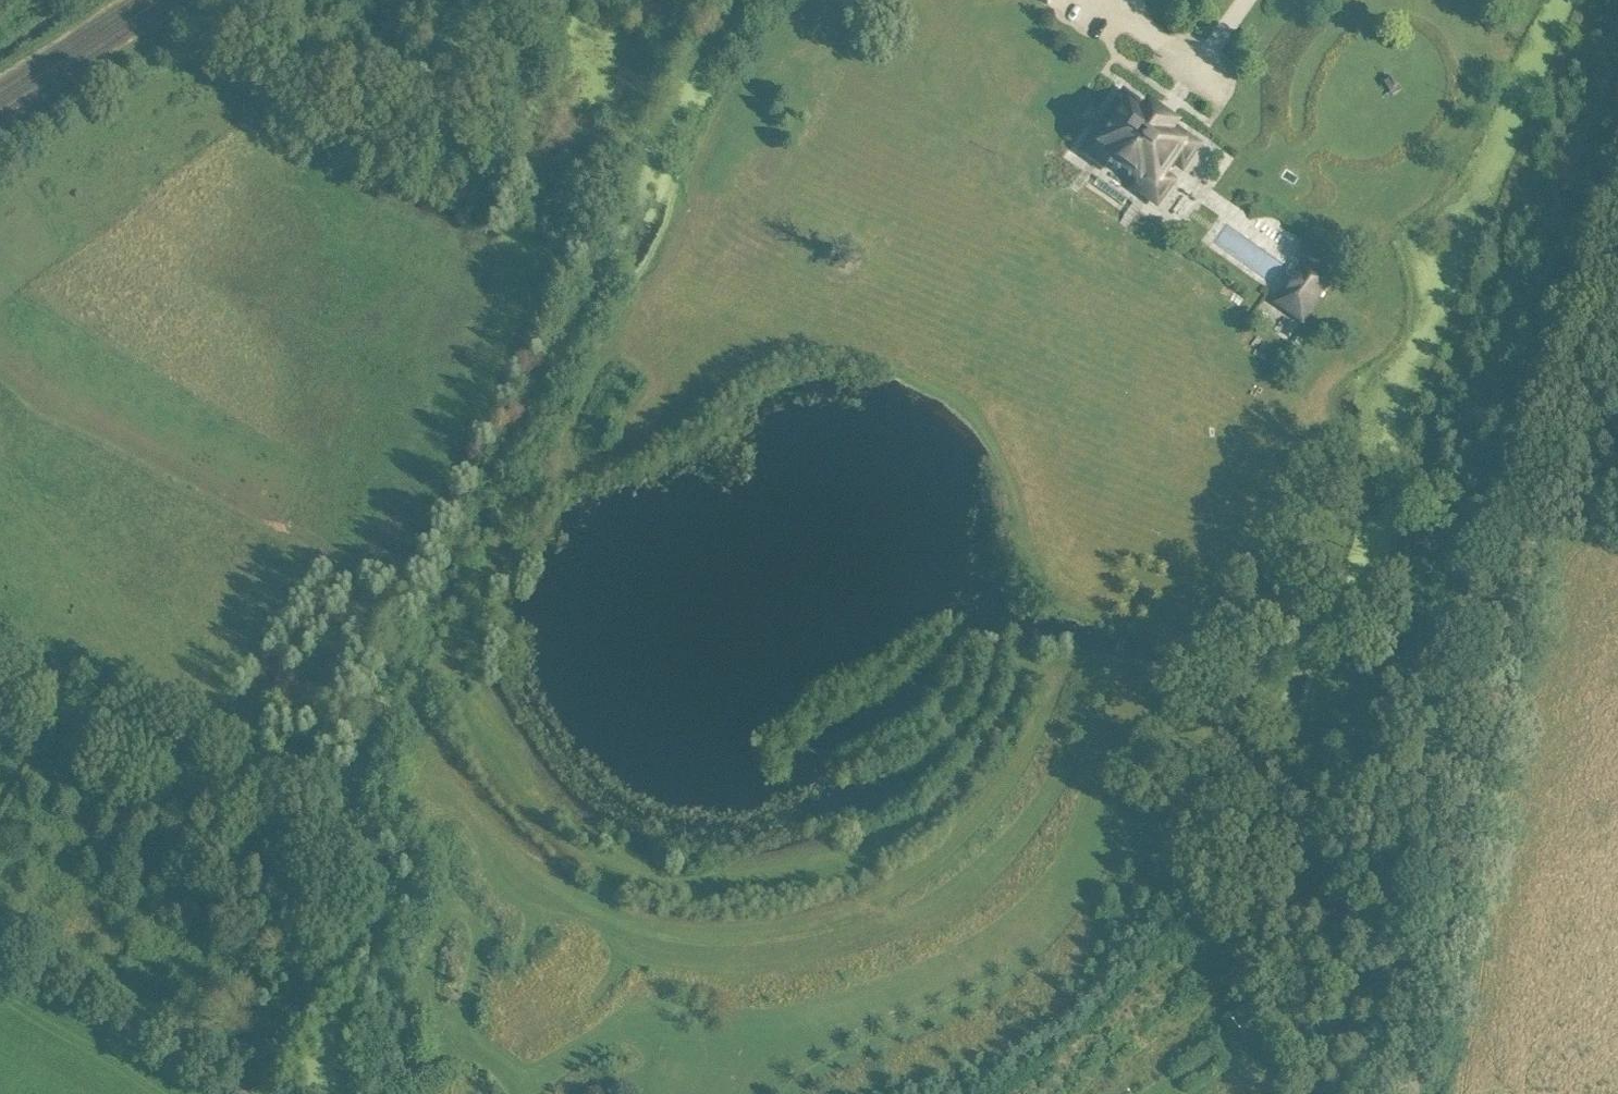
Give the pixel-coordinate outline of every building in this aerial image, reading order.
[(1178,180),(1168,173),(1173,166),(1183,173),(1203,144),(1122,87),(1076,152),(1103,171),(1106,166),(1135,186),(1132,191),(1158,209),(1178,180)] [(1301,323),(1329,282),(1305,265),(1296,276),(1297,277),(1285,295),(1284,294),(1276,305),(1301,323)]
